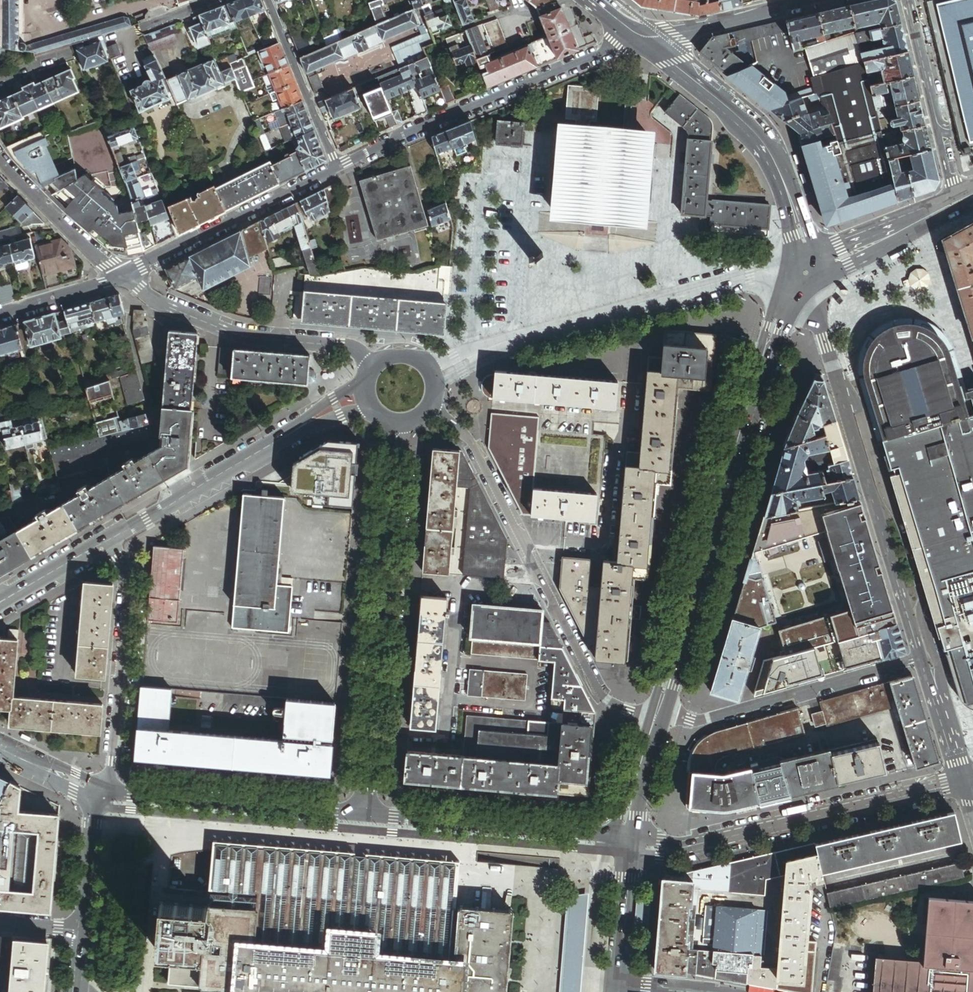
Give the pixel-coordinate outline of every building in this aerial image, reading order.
[(130,27),(127,19),(122,17),(25,46),(24,44),(22,42),(19,44),(19,0),(1,0),(1,10),(1,15),(1,47),(2,47),(6,48),(33,52),(35,56),(71,45),(74,44),(126,29),(130,27)] [(243,0),(242,0),(228,5),(234,22),(250,17),(243,0)] [(250,17),(265,11),(261,0),(243,0),(250,17)] [(382,4),(381,0),(380,0),(378,1),(368,4),(370,9),(381,5),(382,4)] [(432,2),(431,0),(411,0),(412,3),(414,8),(421,6),(429,3),(432,2)] [(463,25),(475,21),(467,0),(461,0),(455,2),(454,2),(458,13),(463,25)] [(499,9),(497,2),(496,0),(487,0),(491,12),(499,9)] [(529,1),(532,3),(535,6),(537,9),(540,16),(561,7),(556,0),(530,0),(529,1)] [(706,13),(701,0),(632,0),(639,6),(698,15),(703,14),(706,13)] [(717,0),(701,0),(706,13),(712,12),(719,10),(717,0)] [(719,10),(731,8),(741,6),(742,5),(740,0),(717,0),(719,10)] [(849,7),(854,27),(855,29),(861,28),(879,24),(879,26),(862,30),(862,33),(900,25),(897,10),(895,3),(890,0),(879,0),(849,7)] [(956,129),(962,156),(972,154),(972,0),(925,0),(956,129)] [(433,13),(429,3),(421,6),(424,16),(433,13)] [(385,17),(381,5),(370,9),(376,25),(388,20),(387,16),(385,17)] [(423,24),(427,34),(430,32),(424,16),(421,6),(414,8),(420,23),(422,22),(423,24)] [(229,24),(223,7),(199,16),(200,17),(202,24),(206,34),(229,24)] [(548,37),(557,58),(578,49),(577,45),(563,12),(561,7),(540,16),(539,16),(548,37)] [(854,27),(849,7),(819,14),(823,33),(829,32),(849,28),(854,27)] [(382,40),(420,24),(420,23),(414,8),(388,20),(376,25),(382,40)] [(433,13),(424,16),(430,32),(438,29),(441,28),(444,29),(450,26),(450,23),(448,17),(445,15),(442,9),(433,13)] [(823,33),(819,14),(786,21),(788,31),(791,43),(797,41),(817,36),(824,34),(823,33)] [(202,24),(200,17),(199,18),(200,23),(195,25),(195,24),(193,24),(194,27),(202,24)] [(489,22),(500,50),(501,51),(509,47),(498,19),(496,19),(489,22)] [(788,31),(786,21),(729,34),(730,40),(734,39),(736,46),(752,41),(788,31)] [(484,24),(495,52),(500,50),(489,22),(486,23),(484,24)] [(206,34),(202,24),(194,27),(190,29),(195,41),(198,48),(210,43),(206,34)] [(422,36),(427,34),(423,24),(418,26),(422,36)] [(142,31),(139,26),(139,25),(130,27),(126,29),(128,35),(142,31)] [(178,33),(175,25),(144,36),(144,37),(151,52),(175,42),(173,35),(178,33)] [(382,40),(376,25),(375,25),(360,31),(367,48),(383,41),(382,40)] [(862,33),(856,34),(863,62),(864,62),(907,52),(900,25),(862,33)] [(345,26),(339,28),(340,32),(343,39),(349,36),(345,26)] [(470,42),(477,60),(488,55),(477,27),(466,31),(468,38),(470,42)] [(367,48),(360,31),(359,32),(351,35),(358,52),(367,48)] [(468,38),(466,31),(459,34),(462,40),(468,38)] [(307,40),(305,32),(292,38),(295,45),(307,40)] [(336,42),(343,39),(340,32),(334,34),(324,39),(324,41),(326,46),(336,42)] [(389,49),(397,69),(408,64),(426,57),(422,48),(435,43),(432,36),(430,32),(427,34),(422,36),(389,49)] [(277,41),(274,33),(258,39),(261,46),(277,41)] [(863,62),(856,34),(856,33),(850,34),(831,41),(826,42),(819,45),(805,49),(812,78),(863,62)] [(729,34),(720,36),(722,42),(726,46),(739,58),(750,66),(757,63),(754,50),(752,41),(736,46),(734,39),(730,40),(729,34)] [(819,45),(826,42),(824,34),(817,36),(819,45)] [(358,52),(351,35),(349,36),(343,39),(336,42),(342,58),(358,52)] [(466,64),(477,60),(470,42),(458,47),(454,36),(445,39),(455,65),(465,61),(466,64)] [(710,61),(726,46),(722,42),(720,36),(712,38),(700,53),(710,61)] [(528,46),(537,67),(557,58),(548,37),(528,45),(528,46)] [(298,52),(310,47),(307,40),(295,45),(298,52)] [(90,45),(76,50),(83,70),(108,61),(101,41),(93,44),(92,41),(89,42),(90,45)] [(794,53),(802,50),(800,43),(797,41),(791,43),(794,53)] [(342,58),(336,42),(326,46),(300,57),(306,73),(342,58)] [(287,65),(278,43),(259,50),(266,65),(269,73),(287,66),(287,65)] [(116,44),(107,47),(111,60),(121,56),(116,44)] [(488,87),(537,67),(528,46),(491,62),(490,62),(479,67),(488,87)] [(727,75),(750,66),(739,58),(726,46),(710,61),(722,71),(727,75)] [(259,50),(257,51),(263,66),(266,65),(259,50)] [(913,77),(907,52),(864,62),(870,86),(876,85),(873,76),(870,74),(870,72),(881,70),(886,64),(887,71),(883,72),(885,80),(888,82),(913,77)] [(477,60),(479,67),(490,62),(489,58),(488,55),(477,60)] [(168,99),(173,97),(165,80),(153,56),(142,61),(150,78),(152,82),(151,83),(150,84),(150,83),(149,83),(149,82),(148,82),(146,82),(145,83),(144,84),(143,86),(130,92),(139,112),(168,99)] [(252,81),(242,57),(228,63),(231,69),(235,80),(241,93),(254,87),(252,81)] [(430,67),(426,57),(408,64),(412,74),(417,72),(430,67)] [(231,69),(228,63),(227,59),(220,61),(224,71),(231,69)] [(225,84),(235,80),(231,69),(224,71),(219,73),(213,60),(175,76),(165,80),(173,97),(177,104),(187,100),(187,101),(197,97),(216,90),(215,89),(225,85),(225,84)] [(115,71),(112,61),(106,64),(110,73),(115,71)] [(870,86),(864,62),(863,62),(812,78),(809,79),(817,94),(821,101),(822,103),(825,108),(828,114),(833,122),(831,123),(834,135),(837,143),(880,130),(878,120),(877,118),(875,110),(872,95),(870,86)] [(408,64),(397,69),(396,69),(398,75),(404,91),(409,89),(417,86),(414,81),(412,74),(408,64)] [(294,83),(287,66),(269,73),(270,75),(267,77),(270,84),(273,83),(276,91),(294,83)] [(750,66),(727,75),(757,99),(780,90),(750,66)] [(398,75),(396,69),(377,77),(379,82),(398,75)] [(70,70),(44,82),(52,100),(60,96),(61,100),(78,92),(72,80),(74,79),(70,70)] [(318,72),(308,76),(315,93),(325,89),(318,72)] [(420,79),(417,72),(412,74),(414,81),(420,79)] [(440,91),(440,89),(433,74),(420,79),(414,81),(417,86),(421,98),(424,97),(440,91)] [(404,91),(398,75),(379,82),(381,87),(386,99),(404,91)] [(915,87),(913,77),(888,82),(876,85),(870,86),(872,95),(878,94),(879,94),(887,92),(890,89),(895,106),(919,101),(915,87)] [(783,92),(780,90),(757,99),(770,110),(803,99),(807,97),(817,94),(809,79),(812,89),(785,96),(783,92)] [(52,100),(44,82),(35,86),(29,89),(37,106),(52,100)] [(301,100),(294,83),(276,91),(279,98),(276,99),(279,107),(282,106),(283,108),(284,108),(301,100)] [(362,90),(360,84),(354,87),(352,88),(354,93),(362,90)] [(446,104),(455,100),(448,85),(440,89),(440,91),(446,104)] [(412,102),(417,116),(427,112),(421,98),(417,86),(409,89),(414,101),(412,102)] [(577,120),(576,128),(588,129),(589,125),(589,121),(597,122),(600,89),(570,86),(567,119),(577,120)] [(386,99),(381,87),(364,94),(374,118),(384,114),(391,111),(386,99)] [(347,90),(326,99),(330,110),(332,116),(333,118),(360,106),(354,93),(352,88),(347,90)] [(673,102),(679,95),(670,88),(664,95),(673,102)] [(37,106),(29,89),(24,91),(13,96),(21,114),(37,106)] [(433,109),(446,104),(440,91),(424,97),(428,106),(433,108),(433,109)] [(819,102),(821,101),(817,94),(807,97),(808,102),(812,104),(819,102)] [(878,94),(872,95),(875,110),(886,108),(883,97),(879,94),(878,94)] [(697,109),(679,95),(673,102),(664,113),(673,120),(683,128),(697,109)] [(13,96),(0,101),(0,128),(0,129),(24,118),(23,117),(21,114),(13,96)] [(173,109),(178,107),(177,104),(173,97),(168,99),(173,109)] [(330,110),(326,99),(318,102),(323,113),(327,111),(330,110)] [(823,109),(825,108),(822,103),(820,104),(806,109),(805,104),(806,104),(805,101),(804,101),(803,99),(770,110),(784,121),(807,114),(823,109)] [(53,103),(52,100),(37,106),(39,110),(53,103)] [(308,115),(301,100),(284,108),(287,115),(290,123),(308,115)] [(925,126),(919,101),(895,106),(896,114),(897,116),(900,115),(901,117),(898,118),(892,119),(891,120),(892,121),(892,125),(894,126),(899,125),(901,131),(925,126)] [(39,110),(37,106),(21,114),(23,117),(39,110)] [(886,108),(875,110),(877,118),(896,114),(895,106),(886,108)] [(708,118),(697,109),(683,128),(686,130),(688,135),(688,140),(711,142),(713,128),(712,125),(711,122),(709,119),(708,118)] [(390,127),(397,124),(392,114),(391,111),(384,114),(390,127)] [(397,124),(402,122),(397,112),(392,114),(397,124)] [(799,133),(831,123),(833,122),(828,114),(826,115),(821,117),(819,113),(809,116),(807,114),(784,121),(792,128),(799,133)] [(314,130),(308,115),(290,123),(296,138),(314,130)] [(258,118),(253,121),(259,136),(265,133),(258,118)] [(885,120),(878,120),(880,130),(881,135),(888,133),(885,120)] [(106,136),(101,121),(77,129),(77,130),(67,133),(79,180),(77,181),(81,198),(87,223),(89,230),(111,249),(142,252),(144,251),(140,234),(137,223),(135,212),(135,210),(132,204),(132,202),(124,183),(123,179),(119,168),(118,166),(115,158),(111,148),(109,144),(107,137),(106,136)] [(469,122),(446,131),(452,148),(453,149),(465,144),(470,142),(474,140),(469,122)] [(497,146),(510,147),(519,147),(521,148),(522,125),(499,123),(497,146)] [(803,145),(834,135),(831,123),(799,133),(803,145)] [(588,129),(576,128),(563,127),(559,170),(552,170),(550,195),(557,195),(555,215),(592,221),(605,222),(642,222),(643,203),(651,203),(653,179),(645,178),(649,135),(624,133),(624,128),(589,125),(588,129)] [(931,150),(925,126),(901,131),(903,136),(902,136),(901,137),(900,138),(900,139),(899,140),(900,141),(900,142),(901,142),(902,143),(893,145),(885,147),(887,159),(896,157),(904,156),(907,155),(931,150)] [(137,139),(133,128),(107,137),(109,144),(111,148),(137,139)] [(326,160),(314,130),(296,138),(299,143),(299,144),(297,148),(298,150),(306,170),(326,160)] [(881,135),(880,130),(837,143),(832,145),(836,157),(849,201),(853,215),(875,208),(897,201),(887,159),(885,147),(881,135)] [(452,148),(446,131),(431,138),(436,155),(452,148)] [(890,133),(888,133),(881,135),(885,147),(893,145),(890,133)] [(834,135),(803,145),(805,153),(832,145),(837,143),(834,135)] [(706,201),(711,142),(688,140),(687,148),(685,171),(683,195),(681,215),(691,216),(701,216),(705,217),(712,217),(711,225),(768,230),(770,207),(706,201)] [(465,144),(453,149),(456,157),(465,153),(464,149),(466,147),(465,144)] [(822,161),(836,157),(832,145),(805,153),(808,165),(822,161)] [(302,172),(306,170),(298,150),(294,152),(302,172)] [(938,180),(931,150),(907,155),(908,162),(910,162),(912,169),(907,170),(914,195),(933,189),(938,180)] [(279,184),(302,172),(294,152),(290,154),(289,152),(287,152),(285,153),(284,155),(284,157),(271,164),(279,184)] [(962,156),(959,157),(963,169),(972,166),(972,154),(962,156)] [(115,158),(118,166),(123,164),(120,156),(115,158)] [(840,204),(849,201),(836,157),(822,161),(826,175),(831,174),(840,204)] [(899,171),(896,157),(887,159),(897,201),(906,198),(914,195),(907,170),(899,171)] [(226,211),(279,184),(271,164),(269,160),(215,188),(226,211)] [(826,175),(822,161),(808,165),(808,166),(817,194),(830,190),(826,175)] [(130,164),(119,168),(123,179),(124,183),(136,179),(130,164)] [(375,241),(426,226),(409,166),(358,181),(375,241)] [(831,174),(826,175),(829,179),(833,192),(832,195),(835,205),(840,204),(831,174)] [(832,195),(833,192),(829,179),(826,175),(830,190),(817,194),(822,210),(835,205),(832,195)] [(136,179),(124,183),(132,202),(144,198),(138,182),(137,182),(136,179)] [(81,198),(77,181),(51,195),(70,214),(89,230),(87,223),(81,198)] [(8,186),(4,182),(0,183),(0,190),(8,186)] [(215,188),(213,184),(209,187),(202,190),(202,189),(200,190),(200,191),(199,192),(200,194),(198,195),(196,199),(193,198),(192,195),(169,207),(180,234),(226,211),(215,188)] [(330,186),(322,190),(327,206),(335,204),(330,186)] [(327,206),(322,190),(299,202),(309,221),(309,222),(329,212),(327,206)] [(150,219),(152,225),(155,224),(160,222),(169,218),(161,197),(159,194),(144,199),(146,205),(150,219)] [(45,224),(18,197),(7,207),(20,222),(24,227),(31,226),(31,225),(43,225),(45,224)] [(146,205),(144,199),(139,202),(132,204),(135,210),(135,212),(137,223),(150,219),(146,205)] [(842,219),(853,215),(849,201),(840,204),(835,205),(822,210),(826,224),(842,219)] [(309,221),(299,202),(294,204),(299,214),(302,224),(309,221)] [(299,214),(294,204),(282,210),(259,222),(265,242),(268,241),(279,236),(277,233),(294,224),(295,228),(309,275),(318,276),(317,273),(302,224),(299,214)] [(449,219),(444,204),(426,211),(430,226),(449,219)] [(700,231),(710,232),(711,225),(712,217),(705,217),(701,216),(700,231)] [(155,224),(160,243),(165,241),(160,222),(155,224)] [(265,242),(259,222),(240,232),(249,258),(267,249),(265,242)] [(279,236),(295,228),(294,224),(277,233),(279,236)] [(767,237),(768,230),(711,225),(710,232),(710,233),(716,233),(738,235),(746,236),(758,237),(767,237)] [(15,237),(22,236),(19,227),(0,232),(0,241),(4,240),(9,239),(15,237)] [(965,231),(943,243),(948,260),(952,271),(957,286),(962,304),(967,321),(969,327),(971,333),(972,335),(972,227),(965,231)] [(249,258),(240,232),(174,265),(183,284),(199,277),(205,288),(251,266),(249,258)] [(145,233),(140,234),(144,251),(154,246),(151,234),(146,235),(145,233)] [(14,262),(15,262),(24,259),(24,260),(26,261),(34,259),(35,256),(30,239),(16,243),(11,244),(14,262)] [(35,247),(42,276),(75,268),(70,250),(66,247),(62,248),(60,241),(35,247)] [(15,262),(14,262),(11,244),(5,246),(0,247),(0,268),(4,267),(5,264),(15,262)] [(274,273),(295,269),(292,255),(270,260),(274,273)] [(331,273),(344,271),(342,263),(335,265),(333,269),(330,270),(331,273)] [(174,265),(165,269),(168,276),(173,286),(174,289),(183,284),(174,265)] [(447,267),(438,266),(422,270),(416,272),(362,267),(344,271),(331,273),(326,274),(318,276),(309,275),(307,275),(303,275),(302,291),(441,303),(443,283),(450,283),(451,267),(447,267)] [(0,288),(0,304),(14,300),(9,285),(0,288)] [(442,333),(445,306),(441,305),(441,303),(302,291),(300,321),(423,331),(442,333)] [(119,295),(90,303),(95,322),(106,319),(120,315),(122,314),(125,314),(119,295)] [(95,322),(90,303),(64,311),(67,321),(70,333),(94,327),(93,326),(95,322)] [(145,311),(134,311),(134,320),(144,321),(145,311)] [(54,314),(25,323),(26,329),(30,343),(31,346),(61,338),(60,336),(57,324),(56,321),(54,314)] [(122,323),(120,315),(106,319),(107,325),(114,322),(115,325),(122,323)] [(144,321),(134,320),(132,333),(141,364),(155,360),(147,329),(147,321),(144,321)] [(969,413),(963,392),(949,348),(947,343),(943,338),(938,333),(933,329),(928,326),(921,323),(914,321),(907,320),(902,321),(896,322),(888,324),(882,328),(876,332),(873,335),(869,339),(865,345),(863,350),(862,354),(861,359),(860,366),(860,372),(861,378),(880,440),(928,425),(969,413)] [(60,336),(70,333),(67,321),(60,323),(57,324),(60,336)] [(17,325),(8,327),(0,329),(0,355),(24,351),(23,345),(19,331),(17,325)] [(19,331),(23,345),(30,343),(26,329),(19,331)] [(175,331),(170,331),(163,407),(191,409),(197,346),(198,333),(193,333),(185,332),(175,331)] [(664,331),(663,345),(706,348),(704,377),(675,374),(666,470),(652,469),(648,518),(648,525),(644,566),(630,565),(622,661),(627,661),(631,619),(632,605),(634,579),(648,580),(656,484),(670,485),(678,388),(711,391),(715,335),(664,331)] [(663,345),(662,358),(661,372),(661,373),(675,374),(704,377),(706,348),(663,345)] [(235,349),(220,348),(218,375),(232,376),(235,349)] [(310,356),(235,349),(232,376),(232,378),(308,384),(310,356)] [(648,357),(647,371),(661,372),(662,358),(648,357)] [(111,380),(135,372),(134,367),(109,376),(111,380)] [(540,402),(607,408),(615,409),(617,382),(494,371),(494,375),(491,375),(488,376),(486,376),(484,378),(482,381),(481,383),(481,386),(481,387),(482,390),(483,393),(484,394),(486,397),(488,397),(492,398),(540,402)] [(646,385),(640,454),(639,468),(625,467),(621,516),(617,563),(603,562),(601,589),(595,659),(622,661),(630,565),(644,566),(648,525),(648,518),(652,469),(666,470),(675,374),(661,373),(661,372),(647,371),(646,385)] [(143,400),(135,372),(121,377),(128,404),(143,400)] [(819,425),(822,424),(834,419),(821,376),(816,375),(796,416),(784,447),(815,437),(814,434),(813,429),(818,427),(819,425)] [(109,381),(86,388),(90,404),(114,397),(109,381)] [(963,392),(969,413),(972,426),(972,389),(963,392)] [(606,425),(607,408),(540,402),(539,418),(532,489),(596,494),(600,495),(605,437),(592,436),(593,424),(606,425)] [(189,437),(191,409),(163,407),(160,435),(163,446),(171,475),(187,465),(189,437)] [(195,461),(224,444),(227,412),(191,409),(189,437),(197,438),(195,461)] [(969,413),(928,425),(936,454),(972,438),(972,426),(969,413)] [(521,515),(530,516),(532,489),(539,418),(491,414),(488,448),(521,515)] [(28,425),(43,422),(41,415),(27,418),(28,425)] [(130,429),(148,424),(146,415),(126,420),(125,422),(126,423),(127,425),(129,424),(130,429)] [(119,417),(95,423),(99,437),(123,431),(121,426),(121,424),(120,421),(119,419),(119,417)] [(834,419),(822,424),(824,431),(825,434),(829,448),(842,444),(834,419)] [(13,428),(12,421),(0,423),(2,430),(13,428)] [(48,440),(43,422),(28,425),(21,426),(25,445),(34,443),(48,440)] [(123,431),(99,437),(50,450),(54,463),(153,437),(150,424),(148,424),(130,429),(123,431)] [(936,454),(928,425),(880,440),(924,584),(943,649),(946,648),(947,647),(956,649),(954,660),(950,661),(959,694),(962,699),(963,701),(965,703),(970,706),(972,707),(972,438),(936,454)] [(6,449),(25,445),(21,426),(13,428),(2,430),(2,433),(6,449)] [(815,437),(784,447),(770,492),(820,483),(825,482),(822,469),(806,474),(805,467),(810,466),(811,464),(810,459),(808,458),(807,455),(829,448),(825,434),(815,437)] [(353,501),(358,443),(329,440),(300,457),(300,460),(294,463),(292,491),(305,492),(305,497),(312,497),(312,502),(350,506),(350,501),(353,501)] [(852,477),(842,444),(829,448),(831,457),(833,463),(827,464),(832,481),(852,477)] [(168,477),(171,475),(163,446),(160,448),(157,450),(165,478),(168,477)] [(432,449),(422,572),(449,574),(450,557),(451,548),(454,520),(454,511),(457,488),(457,481),(470,482),(475,479),(462,452),(432,449)] [(165,478),(157,450),(138,461),(132,464),(128,467),(122,470),(110,477),(125,502),(165,478)] [(626,453),(625,467),(639,468),(640,454),(626,453)] [(833,463),(831,457),(819,461),(821,466),(824,465),(827,464),(833,463)] [(32,556),(125,502),(110,477),(93,487),(89,490),(80,495),(77,497),(50,512),(48,514),(38,519),(35,521),(17,531),(32,556)] [(858,498),(852,477),(832,481),(829,481),(828,481),(831,490),(833,497),(834,502),(845,500),(858,498)] [(470,489),(478,485),(475,479),(470,482),(457,481),(457,488),(470,489)] [(825,482),(820,483),(823,491),(831,490),(828,481),(825,482)] [(820,483),(770,492),(763,516),(779,513),(802,509),(800,500),(824,496),(823,491),(820,483)] [(505,537),(478,485),(470,489),(462,576),(501,579),(505,537)] [(77,491),(80,495),(89,490),(87,486),(77,491)] [(14,503),(23,501),(20,489),(11,491),(14,503)] [(530,516),(565,519),(594,521),(596,494),(532,489),(530,516)] [(14,503),(11,491),(11,490),(0,492),(0,506),(1,510),(8,509),(14,503)] [(243,494),(233,605),(274,609),(276,586),(276,580),(283,498),(243,494)] [(802,509),(827,504),(825,499),(824,496),(800,500),(802,509)] [(860,502),(858,498),(845,500),(847,506),(860,502)] [(873,629),(897,622),(860,502),(847,506),(821,514),(826,531),(850,609),(858,634),(873,629)] [(36,515),(38,519),(48,514),(45,510),(36,515)] [(782,523),(759,530),(748,565),(752,566),(759,564),(755,553),(826,531),(821,514),(820,511),(782,523)] [(779,513),(763,516),(759,530),(782,523),(779,513)] [(17,531),(8,517),(0,519),(0,541),(17,531)] [(32,556),(17,531),(0,541),(0,574),(32,556)] [(184,550),(154,547),(149,599),(180,601),(184,550)] [(594,659),(595,659),(601,589),(588,588),(590,560),(562,558),(559,589),(594,659)] [(752,566),(748,565),(747,570),(745,576),(755,579),(762,576),(760,568),(759,564),(752,566)] [(755,579),(745,576),(743,584),(739,597),(741,609),(745,608),(746,607),(747,608),(748,607),(747,606),(748,605),(770,601),(762,576),(755,579)] [(77,675),(105,678),(113,585),(85,583),(77,675)] [(274,609),(233,605),(231,629),(288,634),(291,588),(276,586),(274,609)] [(420,596),(408,727),(435,729),(444,617),(445,612),(446,599),(420,596)] [(739,597),(732,619),(760,627),(776,623),(770,601),(748,605),(747,606),(748,607),(747,608),(746,607),(745,608),(741,609),(739,597)] [(180,601),(149,599),(148,622),(178,625),(180,601)] [(542,611),(473,605),(470,642),(472,642),(538,648),(539,648),(541,623),(542,611)] [(641,606),(632,605),(631,619),(640,620),(641,606)] [(830,614),(779,628),(785,655),(837,640),(858,634),(850,609),(830,614)] [(711,692),(738,700),(760,627),(732,619),(711,692)] [(906,652),(897,622),(873,629),(882,659),(906,652)] [(593,713),(574,675),(572,670),(549,624),(541,623),(539,648),(538,648),(537,661),(536,662),(552,663),(549,700),(563,702),(561,725),(589,727),(584,782),(556,780),(555,793),(586,796),(593,713)] [(846,670),(882,659),(873,629),(858,634),(837,640),(846,670)] [(9,630),(8,637),(8,639),(17,640),(18,631),(9,630)] [(103,708),(13,700),(17,640),(8,639),(0,639),(0,708),(12,709),(11,725),(101,733),(103,708)] [(846,670),(837,640),(785,655),(784,651),(780,653),(781,656),(764,661),(754,696),(846,670)] [(537,661),(538,648),(472,642),(471,655),(537,661)] [(946,648),(950,661),(954,660),(956,649),(947,647),(946,648)] [(526,676),(468,671),(466,697),(524,702),(526,676)] [(913,675),(890,682),(896,701),(911,749),(917,768),(940,763),(929,726),(925,714),(913,675)] [(820,702),(823,712),(826,723),(827,726),(892,707),(891,702),(896,701),(890,682),(820,702)] [(168,731),(171,689),(142,687),(139,729),(168,731)] [(303,742),(303,738),(305,738),(305,743),(321,744),(321,739),(333,740),(336,703),(307,700),(288,699),(284,741),(303,742)] [(548,724),(561,725),(563,702),(549,700),(548,724)] [(911,749),(896,701),(891,702),(892,707),(905,750),(911,749)] [(806,734),(799,708),(717,732),(710,734),(705,738),(702,740),(699,743),(695,748),(693,752),(692,755),(690,759),(689,764),(686,805),(686,807),(687,808),(688,809),(690,810),(721,813),(734,811),(760,805),(759,801),(739,805),(729,807),(727,808),(725,808),(723,808),(721,808),(719,808),(706,807),(691,806),(692,798),(694,777),(694,773),(715,775),(716,768),(716,766),(717,764),(718,762),(720,760),(723,758),(738,753),(806,734)] [(826,723),(823,712),(813,715),(816,726),(826,723)] [(525,735),(526,722),(465,717),(462,757),(475,758),(477,731),(525,735)] [(541,723),(526,722),(525,735),(540,736),(541,723)] [(540,736),(525,735),(477,731),(475,758),(558,765),(561,725),(548,724),(541,723),(540,736)] [(428,782),(555,793),(556,780),(584,782),(589,727),(561,725),(558,765),(475,758),(462,757),(406,752),(404,780),(428,782)] [(136,758),(287,771),(286,775),(290,776),(295,776),(295,771),(330,774),(332,745),(321,744),(305,743),(303,742),(284,741),(168,731),(139,729),(136,758)] [(830,750),(838,782),(855,778),(855,780),(867,777),(867,775),(885,771),(877,739),(830,750)] [(821,786),(838,782),(830,750),(781,762),(781,763),(790,793),(798,791),(808,789),(810,788),(817,787),(821,786)] [(781,763),(781,762),(779,757),(758,763),(759,768),(781,763)] [(759,801),(760,805),(767,803),(759,768),(758,763),(751,765),(751,769),(759,801)] [(779,801),(791,798),(790,793),(781,763),(759,768),(767,803),(779,801)] [(723,775),(715,775),(694,773),(694,777),(692,798),(691,806),(706,807),(719,808),(721,808),(723,808),(725,808),(727,808),(729,807),(739,805),(759,801),(751,769),(723,775)] [(10,782),(0,778),(0,803),(10,782)] [(10,782),(0,803),(0,806),(1,807),(0,823),(0,907),(51,911),(59,814),(19,811),(21,787),(11,782),(10,782)] [(791,798),(809,794),(808,789),(798,791),(790,793),(791,798)] [(887,828),(887,827),(881,828),(881,829),(846,838),(846,836),(839,838),(840,839),(815,845),(817,854),(822,872),(960,840),(954,813),(929,818),(929,817),(922,818),(923,820),(887,828)] [(815,845),(815,843),(694,871),(693,881),(693,890),(698,890),(765,896),(766,880),(786,876),(787,862),(817,854),(815,845)] [(218,851),(216,852),(216,856),(257,859),(258,853),(236,852),(226,851),(218,851)] [(228,902),(227,907),(238,908),(238,907),(241,907),(241,908),(253,910),(253,908),(256,908),(256,910),(258,910),(257,913),(256,913),(255,925),(256,925),(256,928),(255,928),(254,940),(255,940),(255,943),(257,943),(257,945),(267,946),(268,944),(272,945),(271,946),(283,947),(283,946),(286,946),(286,947),(298,948),(298,947),(301,947),(301,949),(313,949),(313,948),(317,948),(316,950),(328,951),(328,949),(329,950),(330,945),(331,933),(329,932),(330,928),(333,928),(333,929),(344,930),(345,929),(348,929),(348,931),(359,932),(359,930),(363,931),(363,932),(374,933),(374,932),(378,932),(378,937),(376,936),(375,951),(377,951),(376,955),(388,956),(388,955),(391,955),(391,956),(402,957),(403,956),(407,956),(406,957),(418,958),(418,957),(422,957),(422,959),(433,960),(433,959),(436,959),(436,960),(448,961),(448,960),(451,960),(451,961),(456,962),(456,961),(457,959),(454,959),(454,957),(457,957),(458,943),(455,943),(455,940),(458,941),(459,927),(457,927),(457,924),(459,924),(461,911),(458,911),(458,908),(457,908),(457,906),(453,906),(454,895),(455,891),(456,880),(456,876),(457,871),(445,870),(420,868),(405,867),(390,867),(370,866),(370,869),(366,868),(365,873),(364,873),(362,872),(361,871),(360,871),(359,871),(358,871),(356,872),(355,872),(354,872),(354,867),(350,867),(350,864),(336,863),(294,857),(272,854),(258,853),(257,859),(216,856),(215,860),(214,871),(214,875),(213,884),(213,886),(213,890),(211,889),(210,901),(228,902)] [(817,854),(787,862),(786,876),(778,970),(761,968),(762,957),(753,956),(752,967),(748,967),(747,984),(763,987),(779,990),(788,991),(791,991),(812,991),(816,952),(805,951),(806,941),(811,884),(808,881),(810,879),(811,879),(814,881),(823,879),(822,872),(817,854)] [(355,856),(354,867),(354,872),(355,872),(356,872),(358,871),(359,871),(360,871),(361,871),(362,872),(364,873),(365,873),(366,868),(367,857),(361,857),(355,856)] [(831,908),(965,876),(961,862),(827,894),(830,909),(831,908)] [(670,877),(671,879),(693,881),(694,871),(670,877)] [(655,971),(685,973),(687,950),(689,935),(686,934),(688,905),(691,905),(693,890),(693,881),(671,879),(663,878),(655,971)] [(177,884),(177,885),(176,887),(176,890),(176,892),(177,894),(178,896),(179,897),(181,898),(182,898),(185,899),(187,899),(189,898),(191,897),(192,896),(193,894),(194,892),(194,890),(194,889),(194,887),(193,884),(191,882),(189,881),(188,880),(186,880),(184,880),(182,880),(181,881),(179,882),(177,884)] [(689,935),(687,950),(692,950),(698,890),(693,890),(691,905),(689,935)] [(568,896),(560,991),(581,991),(589,894),(568,896)] [(930,900),(925,964),(922,964),(876,960),(873,991),(972,991),(972,904),(930,900)] [(171,950),(171,951),(172,951),(205,954),(209,906),(205,905),(205,906),(194,905),(194,904),(191,904),(191,905),(179,904),(179,903),(175,903),(175,904),(164,903),(164,902),(160,901),(160,905),(161,905),(160,917),(159,917),(159,920),(160,920),(159,932),(158,931),(158,935),(159,935),(158,947),(157,947),(156,950),(160,950),(160,949),(171,950)] [(238,942),(255,943),(255,940),(254,940),(255,928),(256,928),(256,925),(255,925),(256,913),(257,913),(258,910),(256,910),(256,908),(253,908),(253,910),(241,908),(241,907),(238,907),(238,908),(227,907),(225,907),(226,906),(223,906),(223,907),(211,906),(211,904),(209,904),(209,906),(205,954),(202,987),(202,989),(204,989),(205,988),(217,989),(217,990),(219,990),(220,989),(232,990),(231,991),(234,991),(238,942)] [(714,940),(717,906),(707,905),(703,939),(714,940)] [(512,910),(509,910),(508,913),(495,912),(495,909),(493,908),(492,912),(479,910),(479,907),(476,907),(476,910),(463,909),(463,906),(460,906),(460,908),(458,908),(458,911),(461,911),(459,924),(457,924),(457,927),(459,927),(458,941),(455,940),(455,943),(458,943),(457,957),(454,957),(454,959),(457,959),(456,961),(466,961),(463,991),(507,991),(507,990),(504,990),(505,984),(508,984),(508,978),(505,978),(506,964),(509,964),(509,961),(507,961),(508,948),(511,948),(511,945),(508,945),(509,931),(512,932),(512,929),(509,929),(510,915),(513,915),(514,912),(512,912),(512,910)] [(713,951),(753,954),(757,910),(717,906),(714,940),(714,946),(713,951)] [(757,910),(753,954),(762,955),(764,955),(768,911),(757,910)] [(234,991),(463,991),(466,961),(456,961),(456,962),(451,961),(451,960),(448,960),(448,961),(436,960),(436,959),(433,959),(433,960),(422,959),(422,957),(418,957),(418,958),(406,957),(407,956),(403,956),(402,957),(391,956),(391,955),(388,955),(388,956),(376,955),(377,951),(375,951),(376,936),(378,937),(378,932),(374,932),(374,933),(363,932),(363,931),(359,930),(359,932),(348,931),(348,929),(345,929),(344,930),(333,929),(333,928),(330,928),(329,932),(331,933),(330,945),(329,950),(328,949),(328,951),(316,950),(317,948),(313,948),(313,949),(301,949),(301,947),(298,947),(298,948),(286,947),(286,946),(283,946),(283,947),(271,946),(272,945),(268,944),(267,946),(257,945),(257,943),(255,943),(238,942),(234,991)] [(16,939),(11,991),(44,991),(48,941),(16,939)] [(805,951),(816,952),(817,942),(806,941),(805,951)] [(685,973),(715,979),(716,965),(712,964),(713,952),(692,950),(687,950),(685,973)] [(199,986),(202,987),(205,954),(172,951),(171,954),(172,954),(171,967),(170,967),(170,969),(171,969),(170,982),(169,982),(169,984),(171,984),(171,983),(184,984),(184,985),(186,985),(199,986)] [(730,981),(747,984),(748,967),(752,967),(753,956),(753,954),(713,951),(713,952),(712,964),(716,965),(715,979),(730,981)]
